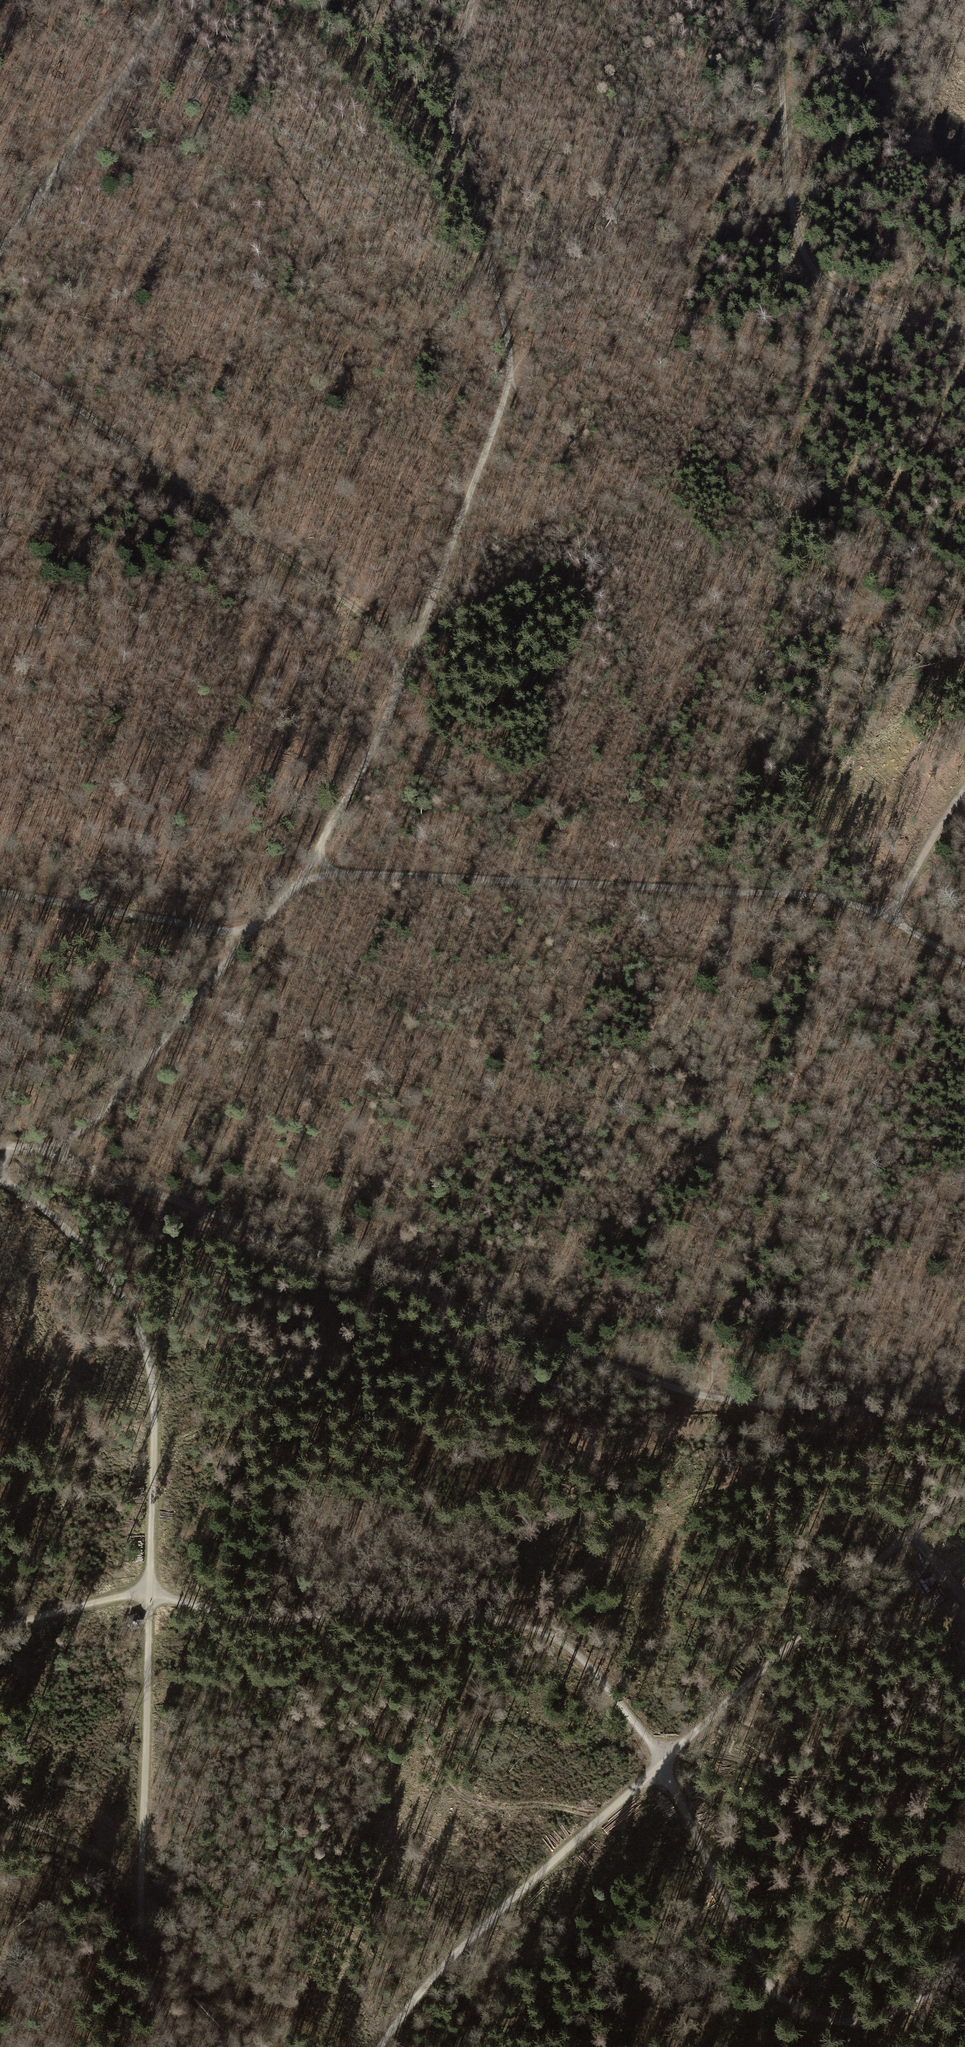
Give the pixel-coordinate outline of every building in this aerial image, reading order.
[(138,1614),(130,1616),(127,1623),(133,1630),(141,1628),(143,1620),(138,1614)]
